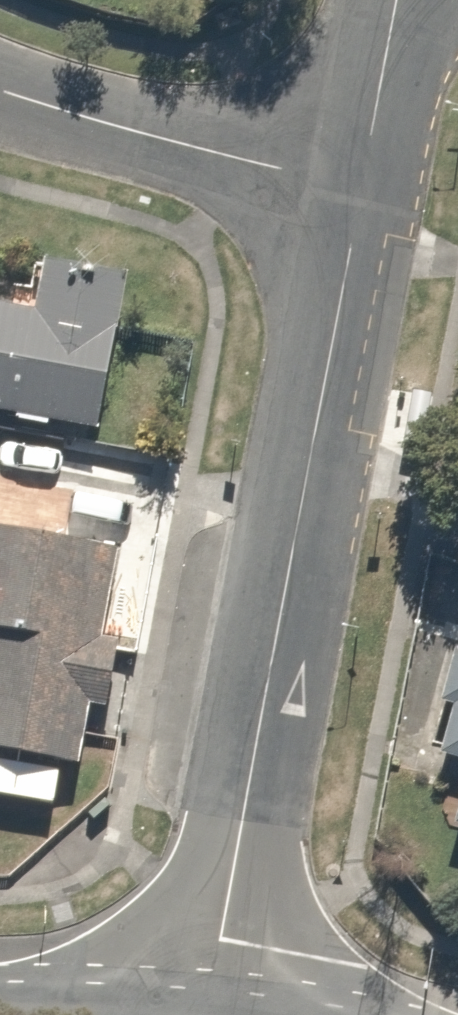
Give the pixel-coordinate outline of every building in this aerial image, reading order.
[(87,437),(122,275),(29,255),(17,312),(0,309),(0,418),(87,437)] [(0,533),(0,766),(59,779),(75,704),(97,709),(114,629),(98,626),(113,557),(0,533)] [(425,760),(457,769),(441,825),(457,830),(457,652),(455,651),(425,760)]
